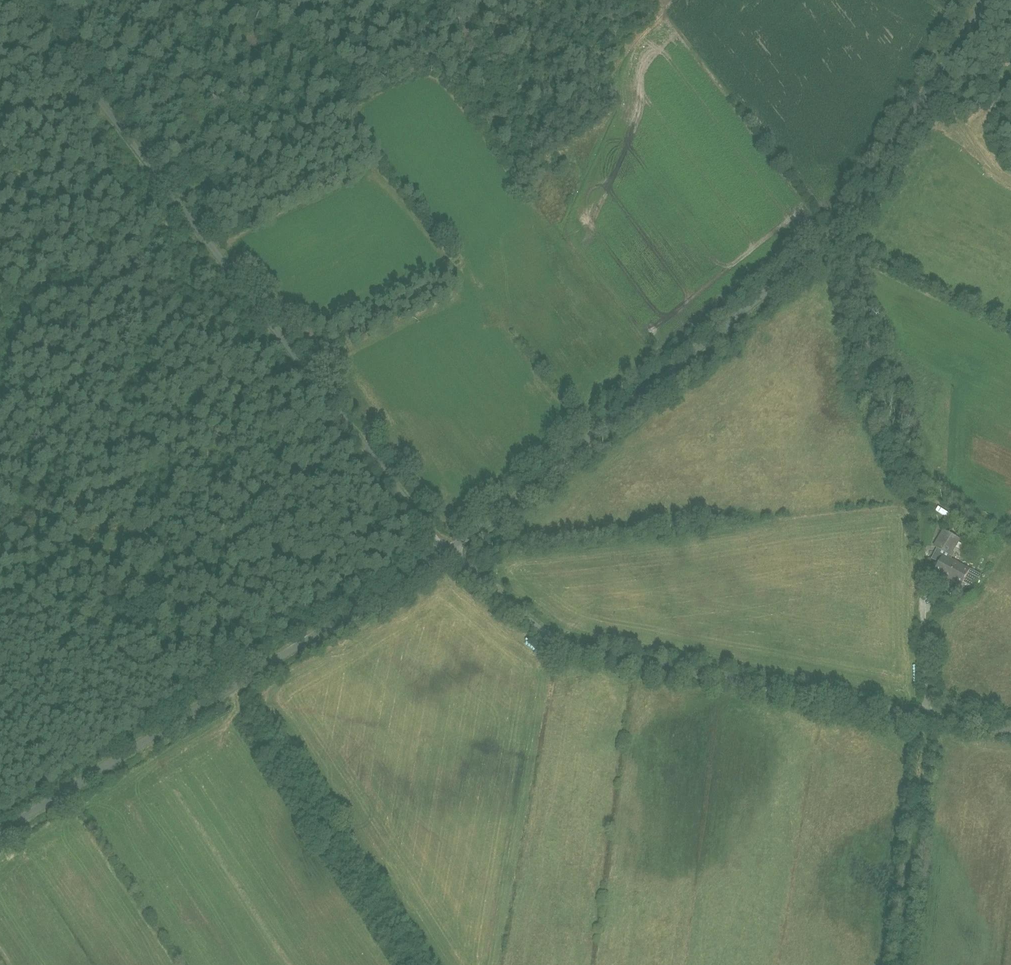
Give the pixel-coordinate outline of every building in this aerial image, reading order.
[(944,555),(952,559),(961,541),(942,531),(933,548),(936,550),(931,559),(939,564),(944,555)] [(935,571),(960,584),(969,568),(952,559),(944,555),(939,564),(935,571)]
